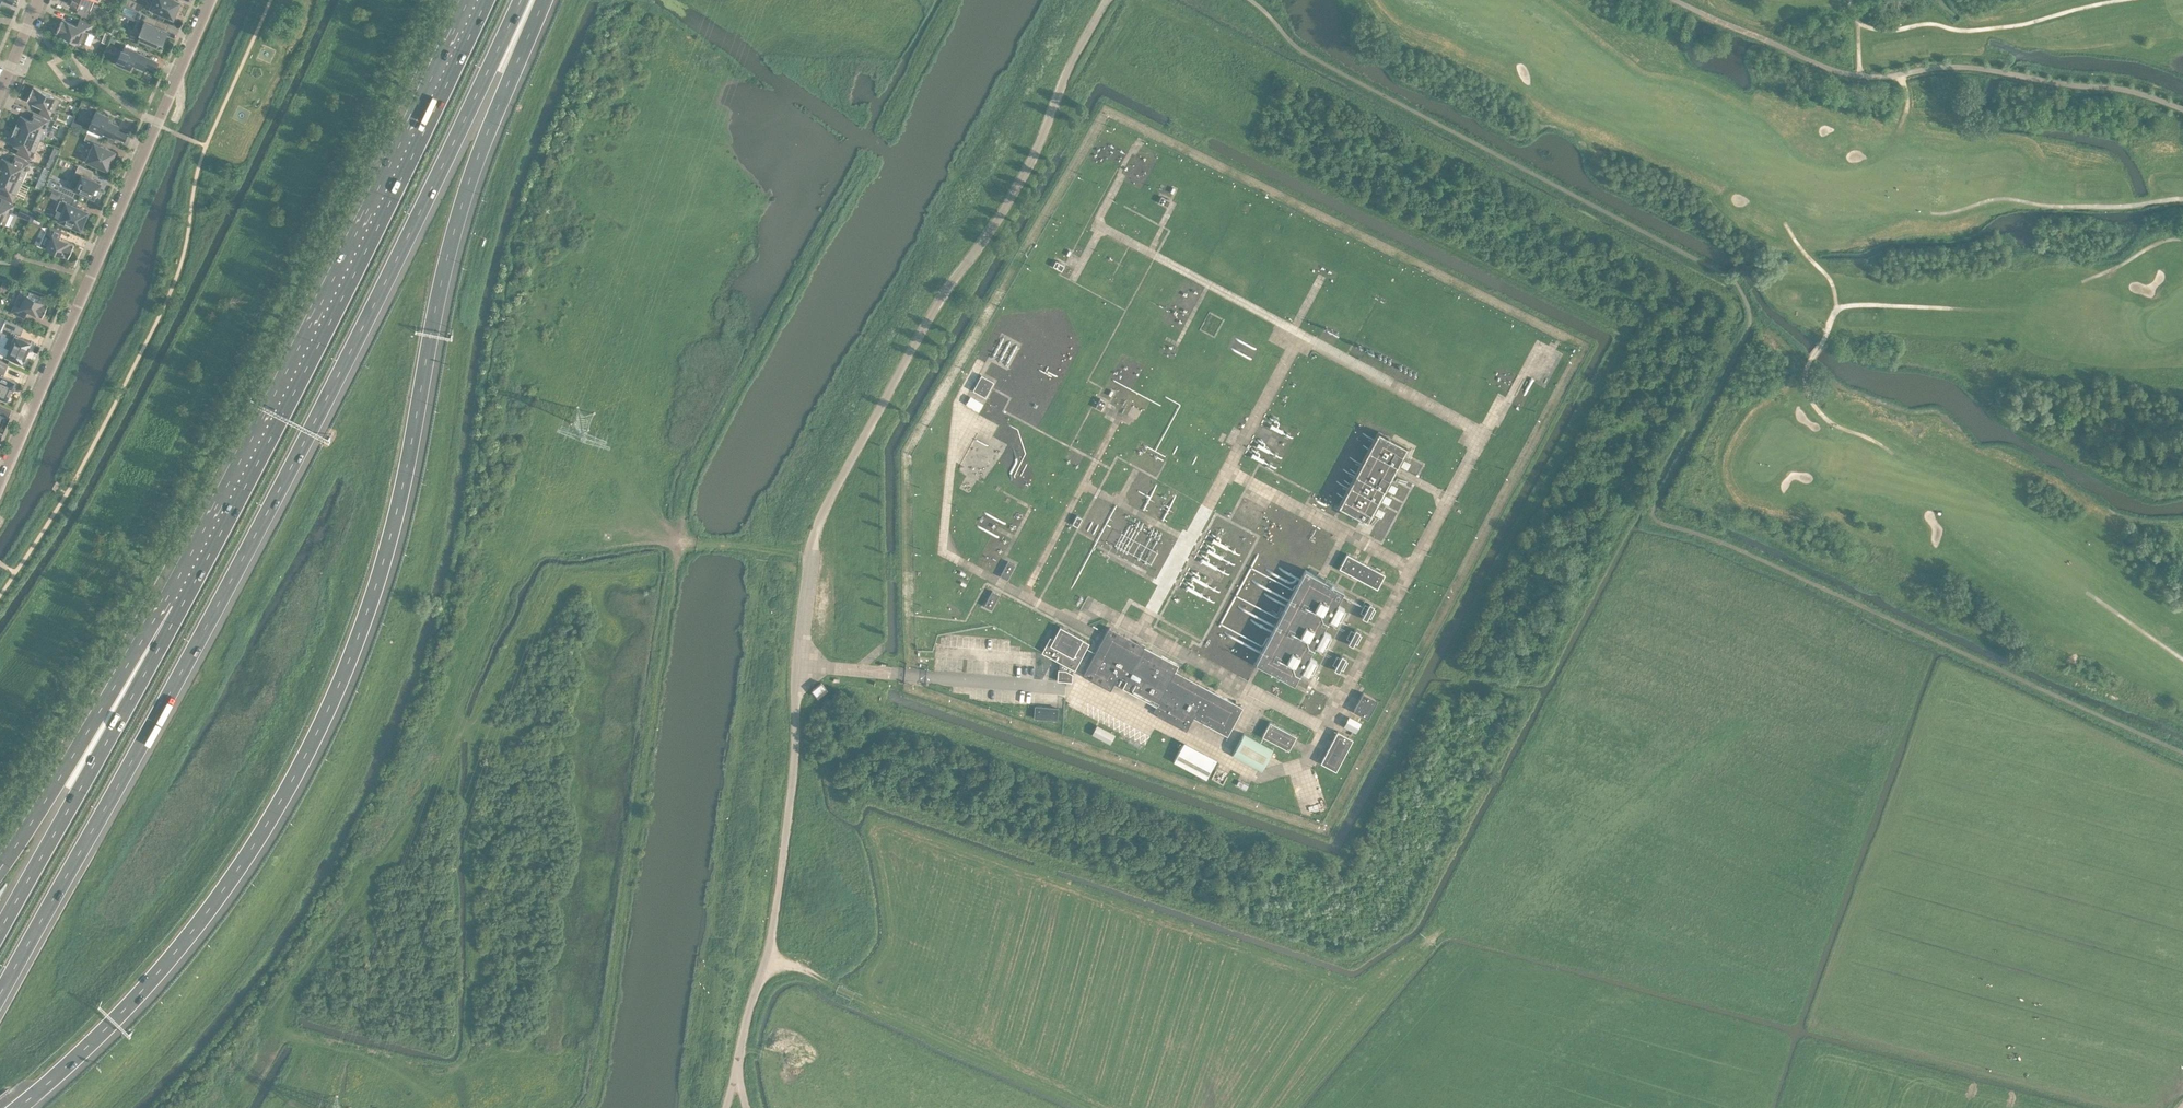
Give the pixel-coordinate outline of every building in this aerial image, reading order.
[(68,2),(78,7),(76,12),(87,17),(90,11),(89,11),(94,0),(69,0),(68,2)] [(153,3),(150,8),(172,17),(176,10),(178,10),(180,5),(179,3),(179,1),(177,0),(151,0),(153,3)] [(163,36),(164,37),(167,30),(155,25),(157,19),(123,4),(120,13),(136,20),(133,28),(140,31),(140,32),(141,32),(138,38),(137,39),(158,48),(159,48),(160,48),(161,48),(162,47),(163,46),(163,45),(163,44),(163,42),(162,41),(161,40),(163,36)] [(62,20),(61,19),(56,31),(57,31),(56,32),(64,36),(63,38),(75,44),(76,41),(84,44),(93,24),(80,18),(77,25),(62,19),(62,20)] [(106,30),(101,40),(106,43),(111,32),(106,30)] [(141,68),(143,64),(154,69),(157,62),(146,57),(147,56),(136,51),(136,50),(124,45),(116,63),(128,68),(130,64),(141,68)] [(32,87),(27,99),(27,100),(41,106),(38,113),(52,119),(61,98),(33,86),(32,87)] [(112,135),(123,140),(126,133),(115,128),(117,124),(106,119),(108,115),(96,110),(88,128),(100,133),(100,132),(111,137),(112,135)] [(30,120),(20,115),(14,128),(39,140),(48,120),(33,113),(30,120)] [(72,127),(69,134),(76,136),(79,130),(72,127)] [(31,159),(39,140),(14,128),(8,142),(19,146),(16,153),(31,159)] [(87,160),(107,168),(114,151),(99,145),(102,138),(87,132),(84,139),(94,143),(87,160)] [(1,157),(0,161),(0,172),(21,182),(29,162),(15,155),(12,162),(1,157)] [(51,168),(54,161),(49,159),(46,166),(51,168)] [(68,186),(75,189),(94,197),(101,182),(88,177),(92,170),(78,164),(68,186)] [(21,182),(0,172),(0,188),(0,189),(0,196),(12,201),(21,182)] [(58,184),(56,188),(73,195),(74,191),(60,185),(58,184)] [(58,219),(80,229),(88,211),(76,206),(79,199),(63,193),(56,209),(62,211),(58,219)] [(1167,206),(1170,200),(1161,196),(1159,202),(1167,206)] [(5,225),(14,205),(1,199),(0,201),(0,223),(5,225)] [(32,214),(38,216),(41,210),(35,207),(32,214)] [(51,235),(46,247),(68,257),(68,256),(73,244),(74,243),(59,237),(62,230),(49,225),(46,232),(51,235)] [(1064,266),(1055,261),(1053,266),(1061,271),(1064,266)] [(42,316),(47,304),(48,303),(40,299),(41,297),(29,292),(28,294),(20,291),(11,311),(24,317),(27,310),(42,317),(42,316)] [(5,319),(0,330),(0,333),(8,337),(4,346),(9,348),(6,355),(22,362),(26,353),(26,354),(28,350),(27,350),(31,341),(19,336),(23,327),(5,319)] [(7,398),(14,380),(2,375),(7,363),(0,360),(0,395),(7,398)] [(995,383),(982,376),(974,391),(987,398),(992,389),(995,383)] [(967,403),(978,409),(981,404),(971,397),(967,403)] [(1096,406),(1100,409),(1105,401),(1100,398),(1096,406)] [(0,406),(0,414),(8,417),(11,411),(0,406)] [(1383,517),(1386,511),(1377,506),(1381,500),(1390,504),(1393,498),(1384,493),(1387,488),(1396,493),(1399,487),(1390,482),(1400,464),(1408,469),(1412,463),(1403,458),(1408,448),(1380,433),(1340,507),(1369,523),(1374,513),(1383,517)] [(1127,526),(1158,543),(1164,531),(1133,515),(1127,526)] [(1082,518),(1077,516),(1073,523),(1077,526),(1082,518)] [(1341,569),(1380,590),(1388,575),(1349,554),(1341,569)] [(1000,576),(1006,579),(1014,564),(1008,561),(1000,576)] [(1341,621),(1347,612),(1337,607),(1346,591),(1307,570),(1257,664),(1296,684),(1304,669),(1313,674),(1319,664),(1309,659),(1318,643),(1327,648),(1332,638),(1323,633),(1332,617),(1341,621)] [(984,605),(991,609),(998,594),(992,591),(984,605)] [(1371,618),(1375,610),(1372,608),(1373,605),(1369,603),(1367,606),(1364,604),(1360,612),(1363,614),(1361,617),(1366,619),(1368,616),(1371,618)] [(1071,681),(1072,674),(1089,643),(1082,639),(1082,638),(1059,626),(1053,638),(1050,636),(1041,652),(1057,661),(1056,663),(1056,670),(1057,670),(1057,680),(1066,681),(1071,681)] [(1144,646),(1145,644),(1141,642),(1140,644),(1108,627),(1083,675),(1110,689),(1114,683),(1156,705),(1153,710),(1158,713),(1157,715),(1186,730),(1193,717),(1227,735),(1242,707),(1175,671),(1178,664),(1144,646)] [(1349,641),(1348,643),(1352,645),(1354,643),(1357,645),(1362,636),(1358,634),(1360,632),(1355,629),(1354,632),(1351,630),(1346,639),(1349,641)] [(1340,669),(1343,670),(1347,662),(1344,660),(1346,658),(1341,655),(1340,658),(1337,656),(1332,665),(1335,666),(1334,669),(1338,671),(1340,669)] [(818,696),(826,689),(821,682),(812,689),(818,696)] [(1356,712),(1371,720),(1381,702),(1366,694),(1356,712)] [(1058,707),(1035,705),(1034,717),(1057,719),(1058,707)] [(1345,727),(1358,734),(1363,723),(1351,717),(1345,727)] [(1092,733),(1111,742),(1116,731),(1097,723),(1092,733)] [(1298,738),(1272,724),(1264,738),(1290,753),(1296,741),(1298,738)] [(1337,771),(1354,740),(1339,731),(1322,763),(1337,771)] [(1235,755),(1263,771),(1264,771),(1275,750),(1246,734),(1235,755)] [(1174,761),(1208,776),(1217,756),(1183,741),(1174,761)]
